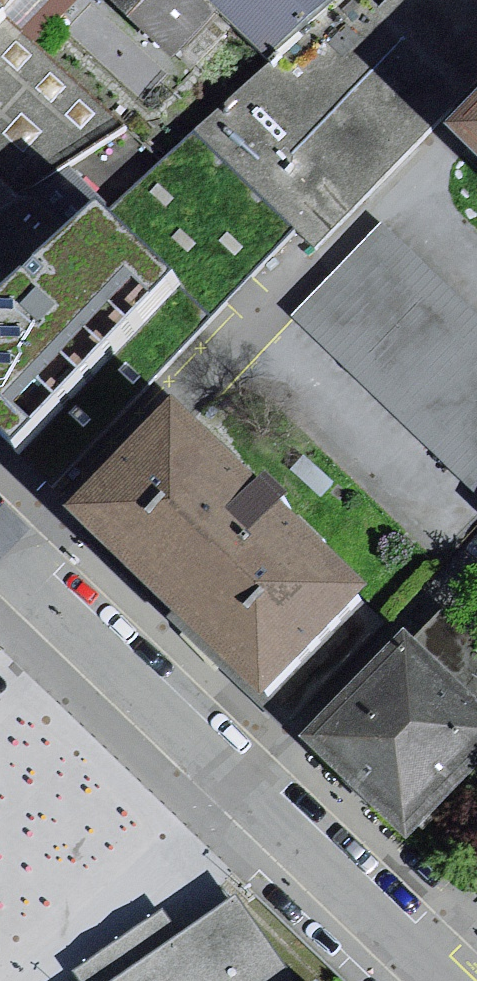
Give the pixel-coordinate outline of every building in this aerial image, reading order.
[(5,13),(127,127),(222,32),(269,74),(198,138),(313,248),(476,82),(476,0),(0,0),(0,8),(5,13)] [(0,17),(0,306),(103,211),(161,160),(127,127),(5,13),(0,17)] [(18,454),(180,283),(103,211),(0,306),(0,437),(18,454)] [(298,322),(476,493),(476,311),(390,227),(298,322)] [(180,283),(18,454),(54,488),(216,316),(180,283)] [(186,409),(78,523),(273,706),(381,593),(186,409)] [(297,734),(403,836),(476,760),(476,699),(401,626),(297,734)] [(236,892),(178,931),(162,908),(70,970),(78,980),(297,980),(236,892)]
